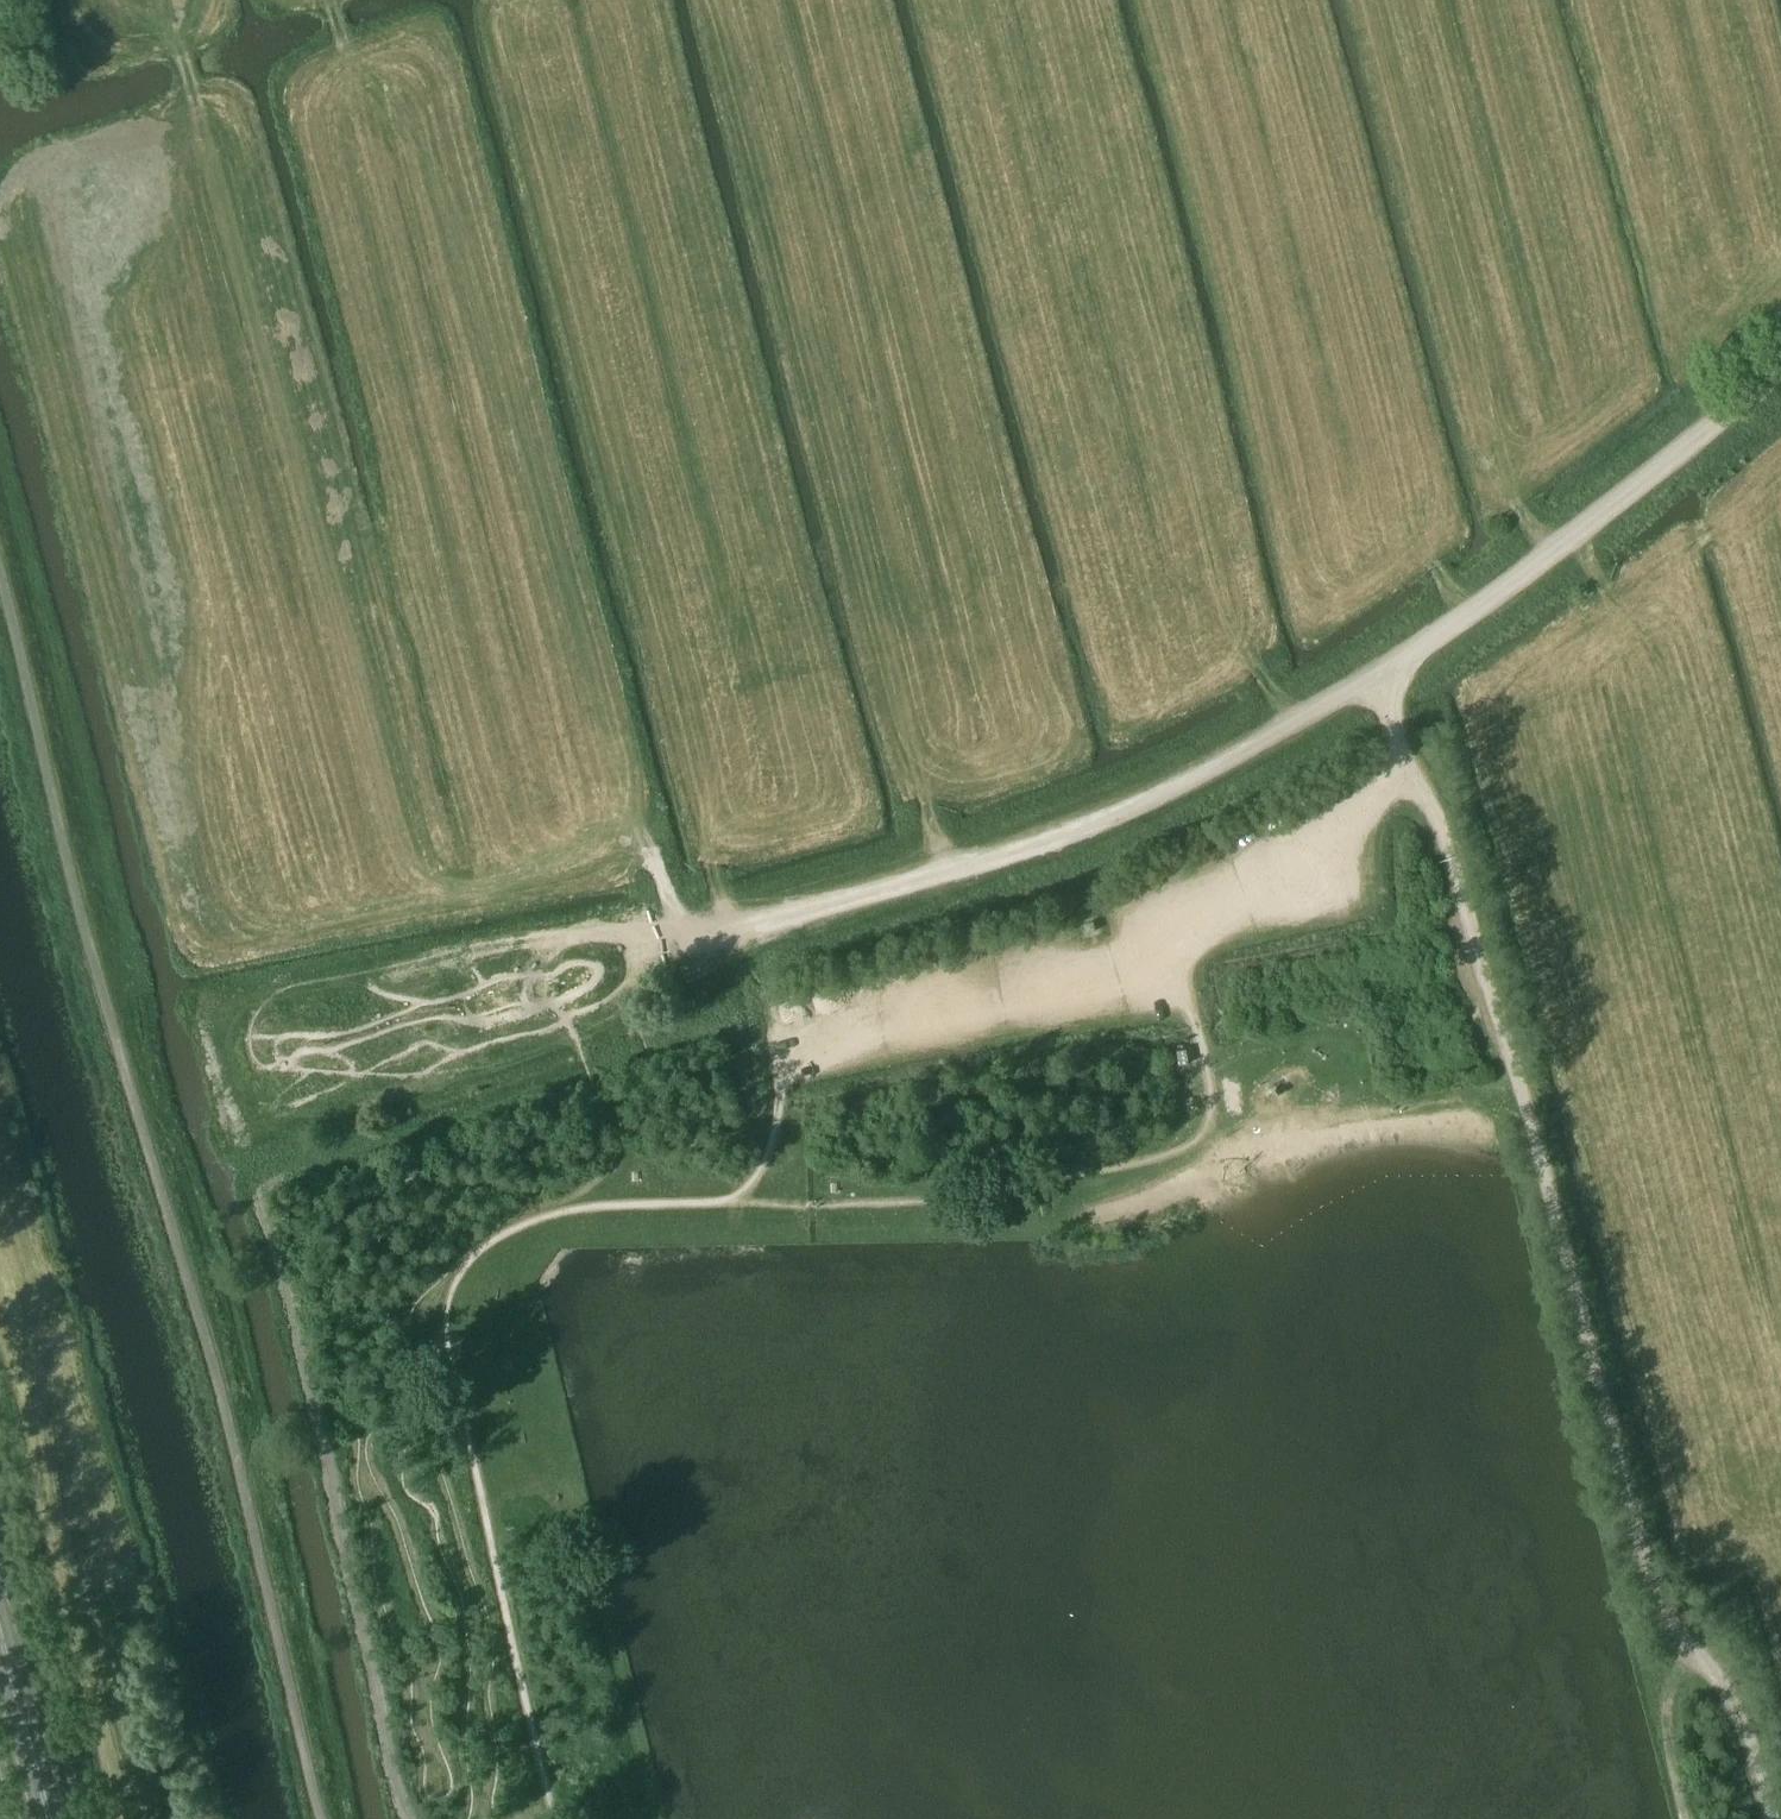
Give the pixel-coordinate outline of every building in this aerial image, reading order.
[(1094,920),(1084,922),(1087,933),(1096,930),(1094,920)] [(1186,1050),(1177,1052),(1179,1066),(1189,1064),(1186,1050)]
